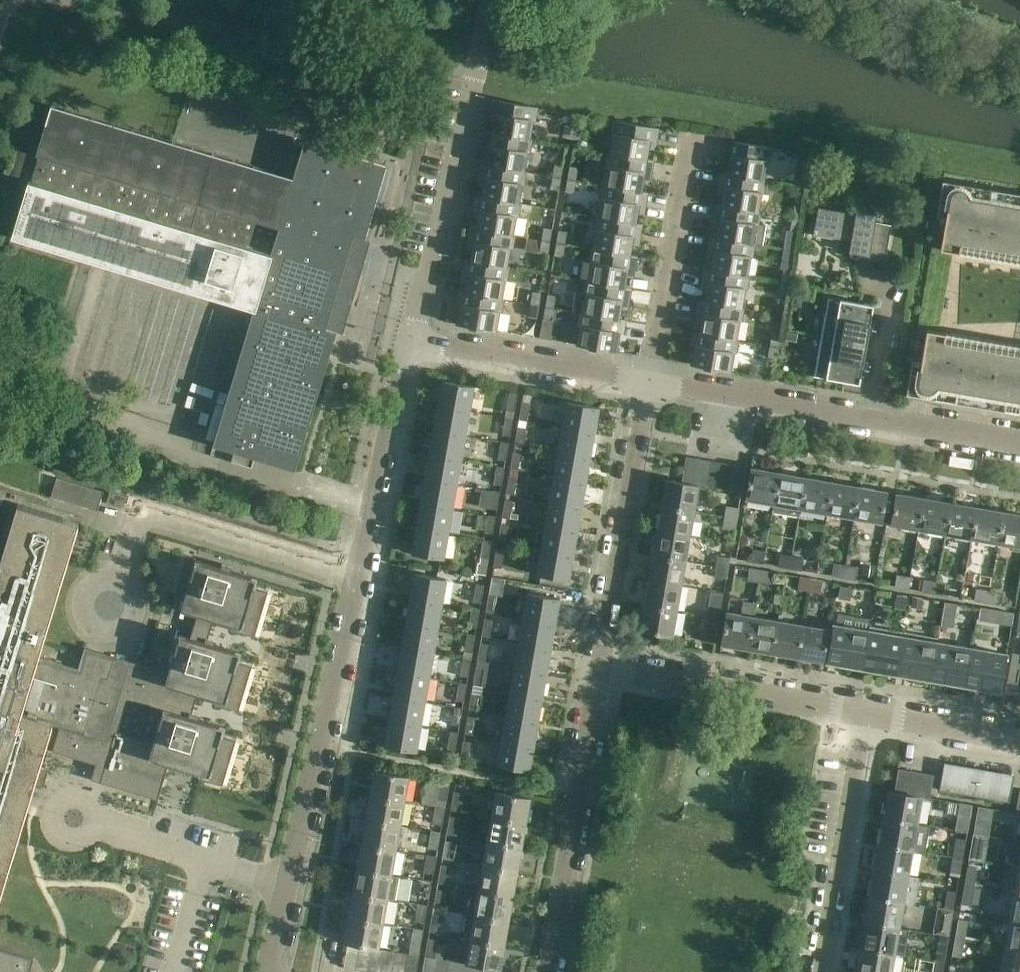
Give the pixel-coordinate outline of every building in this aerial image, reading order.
[(535,121),(537,107),(491,99),(489,113),(496,114),(492,132),(492,133),(529,140),(529,139),(532,120),(535,121)] [(294,469),(364,238),(386,165),(303,140),(293,178),(51,105),(36,155),(40,156),(33,181),(28,180),(12,235),(87,257),(254,308),(210,454),(251,466),(254,457),(294,469)] [(658,128),(613,120),(610,134),(613,134),(610,153),(609,153),(646,160),(646,159),(649,140),(656,142),(658,128)] [(564,125),(562,136),(580,139),(582,128),(564,125)] [(523,171),(527,152),(529,153),(531,139),(529,139),(529,140),(492,133),(492,132),(486,131),(483,144),(490,146),(487,164),(487,165),(523,171)] [(769,161),(771,148),(725,140),(723,153),(730,154),(726,173),(726,174),(763,180),(763,179),(766,161),(769,161)] [(13,150),(6,177),(19,180),(26,153),(13,150)] [(610,153),(607,152),(605,166),(597,164),(593,185),(601,186),(602,184),(604,185),(640,192),(640,191),(644,172),(650,174),(653,160),(646,159),(646,160),(609,153),(610,153)] [(518,203),(521,184),(523,185),(526,171),(523,171),(487,165),(487,164),(480,163),(478,176),(484,178),(481,196),(481,197),(518,203)] [(552,177),(561,178),(563,166),(554,165),(552,177)] [(567,179),(576,180),(578,169),(569,167),(567,179)] [(726,173),(720,172),(717,185),(724,186),(721,205),(721,206),(757,212),(757,211),(761,193),(763,193),(765,180),(763,179),(763,180),(726,174),(726,173)] [(561,178),(552,177),(550,188),(559,190),(561,178)] [(576,180),(567,179),(564,191),(574,192),(576,180)] [(1007,198),(1008,192),(990,189),(989,196),(971,192),(972,185),(942,181),(936,216),(937,217),(938,210),(946,211),(940,249),(1019,263),(1019,201),(1007,198)] [(602,198),(598,216),(598,217),(635,224),(635,223),(638,204),(645,205),(647,192),(640,191),(640,192),(604,185),(602,184),(601,186),(599,198),(602,198)] [(512,235),(515,216),(518,217),(520,203),(518,203),(481,197),(481,196),(474,195),(472,208),(479,210),(475,228),(475,229),(512,235)] [(721,205),(714,204),(712,217),(719,218),(715,237),(715,238),(752,244),(752,243),(754,243),(754,245),(761,246),(765,226),(757,225),(760,211),(757,211),(757,212),(721,206),(721,205)] [(791,218),(800,219),(802,207),(793,206),(791,218)] [(855,210),(854,214),(817,208),(814,229),(813,229),(812,236),(816,237),(817,236),(850,242),(848,253),(868,257),(867,260),(884,263),(890,226),(874,223),(876,214),(855,210)] [(598,216),(596,216),(594,230),(596,230),(593,248),(593,249),(629,256),(629,255),(633,236),(639,237),(642,224),(635,223),(635,224),(598,217),(598,216)] [(800,219),(791,218),(789,230),(798,231),(800,219)] [(506,267),(506,266),(510,248),(512,248),(514,235),(512,235),(475,229),(475,228),(469,227),(466,240),(473,241),(470,260),(470,261),(506,267)] [(541,240),(550,242),(552,230),(543,229),(541,240)] [(555,243),(564,244),(567,232),(558,231),(555,243)] [(715,237),(709,236),(706,249),(713,250),(710,269),(710,270),(746,276),(746,275),(750,256),(752,257),(754,245),(754,243),(752,243),(752,244),(715,238),(715,237)] [(550,242),(541,240),(538,252),(548,254),(550,242)] [(564,244),(555,243),(553,255),(562,256),(564,244)] [(593,248),(591,248),(588,261),(591,262),(587,280),(587,281),(624,288),(624,287),(627,268),(634,269),(636,256),(629,255),(629,256),(593,249),(593,248)] [(501,299),(501,298),(504,280),(506,280),(509,267),(506,266),(506,267),(470,261),(470,260),(463,259),(461,272),(468,273),(464,292),(464,293),(501,299)] [(710,269),(703,268),(701,281),(708,282),(704,301),(704,302),(741,308),(741,307),(744,288),(746,289),(749,275),(746,275),(746,276),(710,270),(710,269)] [(780,281),(789,283),(791,271),(782,270),(780,281)] [(587,280),(585,280),(584,280),(582,293),(575,292),(572,311),(579,312),(582,312),(582,313),(618,320),(618,319),(622,300),(628,301),(631,288),(624,287),(624,288),(587,281),(587,280)] [(789,283),(780,281),(778,293),(787,295),(789,283)] [(795,285),(793,296),(803,297),(805,287),(795,285)] [(495,331),(495,329),(498,312),(501,312),(503,299),(501,298),(501,299),(464,293),(464,292),(458,291),(455,304),(459,305),(456,324),(470,326),(469,327),(481,329),(481,328),(495,331)] [(530,304),(539,306),(541,294),(532,292),(530,304)] [(544,307),(553,308),(555,296),(546,295),(544,307)] [(866,344),(870,318),(873,305),(827,297),(820,336),(866,344)] [(704,301),(698,300),(695,313),(702,314),(699,333),(735,340),(735,339),(738,320),(741,321),(743,307),(741,307),(741,308),(704,302),(704,301)] [(539,306),(530,304),(527,316),(536,318),(539,306)] [(553,308),(544,307),(542,318),(551,320),(553,308)] [(602,349),(615,351),(619,333),(623,333),(625,320),(618,319),(618,320),(582,313),(582,312),(579,312),(577,325),(579,326),(576,345),(590,347),(590,348),(601,350),(602,349)] [(905,395),(935,400),(938,387),(956,390),(955,398),(954,403),(959,404),(960,404),(971,406),(983,408),(994,410),(995,410),(1006,412),(1007,412),(1018,414),(1019,414),(1019,345),(926,329),(920,368),(912,366),(913,359),(912,359),(905,395)] [(730,371),(730,370),(733,352),(735,353),(738,339),(735,339),(735,340),(699,333),(692,332),(690,345),(694,346),(691,364),(704,367),(704,368),(716,370),(716,369),(730,371)] [(784,332),(783,340),(796,343),(797,334),(784,332)] [(769,345),(778,347),(780,335),(771,334),(769,345)] [(859,384),(866,344),(820,336),(813,376),(859,384)] [(778,347),(769,345),(767,357),(776,359),(778,347)] [(469,411),(473,386),(442,380),(438,406),(469,411)] [(514,410),(516,393),(508,392),(505,409),(514,410)] [(567,402),(562,427),(593,432),(598,407),(567,402)] [(526,421),(529,404),(521,403),(518,420),(526,421)] [(465,435),(469,411),(438,406),(433,430),(465,435)] [(190,408),(184,429),(194,432),(200,411),(190,408)] [(512,419),(504,417),(500,436),(509,437),(512,419)] [(514,444),(521,445),(524,428),(517,427),(514,444)] [(562,427),(558,451),(589,456),(593,432),(562,427)] [(460,460),(465,435),(433,430),(429,454),(460,460)] [(496,460),(505,461),(508,444),(499,442),(496,460)] [(558,451),(554,476),(585,481),(589,456),(558,451)] [(509,470),(517,471),(520,453),(512,452),(509,470)] [(456,484),(460,460),(429,454),(425,479),(456,484)] [(697,458),(686,456),(681,483),(693,485),(697,458)] [(709,460),(697,458),(693,485),(697,486),(704,487),(709,460)] [(721,463),(709,460),(704,487),(716,489),(721,463)] [(733,465),(721,463),(716,489),(728,491),(733,465)] [(745,467),(733,465),(728,491),(740,493),(745,467)] [(492,485),(500,486),(503,469),(495,467),(492,485)] [(773,504),(778,473),(751,468),(746,500),(773,504)] [(773,504),(771,513),(798,517),(800,509),(805,477),(778,473),(773,504)] [(554,476),(549,500),(581,505),(585,481),(554,476)] [(57,477),(51,497),(97,511),(103,491),(57,477)] [(505,494),(513,496),(516,478),(508,477),(505,494)] [(832,482),(805,477),(800,509),(826,514),(832,482)] [(452,509),(456,484),(425,479),(420,504),(452,509)] [(666,480),(662,505),(693,511),(697,486),(693,485),(681,483),(666,480)] [(858,487),(832,482),(826,514),(853,518),(858,487)] [(858,487),(853,518),(881,523),(886,491),(858,487)] [(127,496),(110,491),(106,503),(123,508),(127,496)] [(496,511),(499,493),(491,492),(488,510),(496,511)] [(917,529),(923,498),(896,493),(891,525),(917,529)] [(917,529),(944,534),(950,502),(923,498),(917,529)] [(549,500),(545,525),(577,530),(581,505),(549,500)] [(501,518),(509,520),(512,503),(504,501),(501,518)] [(944,534),(971,539),(976,507),(950,502),(944,534)] [(448,533),(452,509),(420,504),(416,528),(448,533)] [(662,505),(657,530),(689,536),(693,511),(662,505)] [(45,514),(19,506),(0,569),(0,912),(14,866),(39,786),(43,787),(44,786),(39,785),(43,771),(48,772),(48,771),(36,768),(42,747),(97,763),(92,779),(123,788),(156,797),(156,799),(158,799),(168,764),(201,774),(200,777),(221,784),(234,741),(235,741),(236,740),(222,735),(224,727),(199,719),(200,715),(190,712),(196,693),(217,700),(216,703),(237,709),(250,667),(251,667),(252,665),(238,661),(240,652),(215,645),(216,641),(206,638),(212,619),(233,626),(232,629),(253,635),(266,593),(267,593),(268,591),(254,587),(256,578),(231,571),(232,568),(233,567),(222,564),(221,564),(222,564),(221,567),(195,560),(190,578),(181,610),(198,615),(191,638),(179,634),(174,652),(168,674),(155,670),(99,653),(93,673),(35,655),(75,523),(45,514)] [(724,516),(736,518),(738,508),(726,506),(724,516)] [(971,539),(997,543),(1003,512),(976,507),(971,539)] [(1003,512),(997,543),(1019,547),(1019,515),(1003,512)] [(483,534),(492,535),(495,517),(468,513),(467,517),(476,522),(485,524),(483,534)] [(736,518),(724,516),(722,527),(734,529),(736,518)] [(497,543),(504,544),(507,527),(500,525),(497,543)] [(572,554),(577,530),(545,525),(541,549),(572,554)] [(448,533),(416,528),(412,553),(444,558),(448,533)] [(657,530),(653,555),(685,561),(689,536),(657,530)] [(487,560),(491,542),(482,541),(479,559),(487,560)] [(572,554),(541,549),(537,574),(568,580),(572,554)] [(751,561),(762,563),(764,551),(752,549),(751,561)] [(495,551),(493,567),(500,568),(503,552),(495,551)] [(790,568),(792,556),(780,554),(778,566),(790,568)] [(680,585),(685,561),(653,555),(649,580),(680,585)] [(715,566),(727,568),(729,558),(717,556),(715,566)] [(792,556),(790,568),(801,570),(803,558),(792,556)] [(842,577),(844,566),(831,563),(829,575),(842,577)] [(727,568),(715,566),(713,576),(726,579),(727,568)] [(844,566),(842,577),(855,580),(857,568),(844,566)] [(759,580),(760,570),(749,568),(748,578),(759,580)] [(760,570),(759,580),(769,582),(771,572),(760,570)] [(410,598),(441,604),(445,579),(414,573),(410,598)] [(907,589),(909,578),(896,576),(894,587),(907,589)] [(809,589),(811,579),(799,577),(797,587),(809,589)] [(811,579),(809,589),(819,591),(821,581),(811,579)] [(676,610),(680,585),(649,580),(644,605),(676,610)] [(934,593),(936,583),(923,580),(921,591),(934,593)] [(936,583),(934,593),(955,597),(956,591),(947,589),(948,585),(936,583)] [(475,584),(472,602),(480,604),(483,585),(475,584)] [(840,588),(838,600),(850,602),(852,590),(840,588)] [(987,603),(989,592),(976,590),(974,600),(987,603)] [(523,617),(554,623),(558,598),(527,592),(523,617)] [(706,615),(719,617),(720,607),(723,594),(710,592),(706,615)] [(989,592),(987,603),(1000,605),(1001,594),(989,592)] [(493,612),(495,595),(488,594),(485,611),(493,612)] [(898,597),(896,609),(908,611),(910,599),(898,597)] [(437,628),(441,604),(410,598),(406,623),(437,628)] [(912,600),(910,609),(921,611),(922,602),(912,600)] [(747,648),(752,616),(755,603),(742,601),(740,614),(727,612),(721,644),(747,648)] [(676,610),(644,605),(640,630),(672,636),(676,610)] [(947,605),(945,615),(957,617),(958,607),(947,605)] [(479,608),(471,607),(468,627),(476,628),(479,608)] [(719,617),(706,615),(702,641),(714,643),(719,617)] [(777,620),(752,616),(747,648),(772,653),(777,620)] [(550,647),(554,623),(523,617),(519,642),(550,647)] [(488,636),(491,620),(484,619),(481,635),(488,636)] [(802,625),(777,620),(772,653),(797,657),(802,625)] [(432,652),(437,628),(406,623),(401,647),(432,652)] [(862,668),(868,630),(833,624),(826,662),(862,668)] [(802,625),(797,657),(822,661),(828,629),(802,625)] [(862,668),(896,674),(903,632),(869,626),(868,630),(862,668)] [(896,674),(930,680),(937,642),(938,637),(903,632),(896,674)] [(472,652),(475,635),(466,633),(464,651),(472,652)] [(545,672),(550,647),(519,642),(514,666),(545,672)] [(971,648),(937,642),(930,680),(965,686),(971,648)] [(484,661),(487,644),(479,643),(476,660),(484,661)] [(428,677),(432,652),(401,647),(397,672),(428,677)] [(1006,654),(971,648),(965,686),(1000,692),(1006,654)] [(1019,668),(1019,664),(1019,655),(1012,653),(1009,667),(1019,668)] [(470,659),(462,658),(459,676),(467,677),(470,659)] [(541,696),(545,672),(514,666),(510,690),(541,696)] [(480,685),(483,668),(475,667),(472,684),(480,685)] [(1019,668),(1009,667),(1007,681),(1017,683),(1019,668)] [(424,702),(428,677),(397,672),(392,696),(424,702)] [(466,684),(458,682),(455,700),(463,702),(466,684)] [(510,690),(506,715),(537,720),(541,696),(510,690)] [(468,710),(476,711),(479,693),(471,691),(468,710)] [(419,726),(424,702),(392,696),(388,720),(419,726)] [(454,707),(451,725),(459,726),(462,709),(454,707)] [(533,745),(537,720),(506,715),(502,739),(533,745)] [(464,734),(472,735),(475,717),(467,716),(464,734)] [(415,751),(419,726),(388,720),(384,746),(415,751)] [(450,732),(447,750),(455,751),(458,733),(450,732)] [(497,765),(509,767),(528,771),(533,745),(502,739),(497,765)] [(459,759),(467,760),(470,743),(462,741),(459,759)] [(1012,777),(982,772),(943,765),(939,790),(1008,802),(1012,777)] [(909,770),(898,768),(893,792),(905,794),(909,770)] [(404,801),(409,776),(374,770),(370,795),(404,801)] [(921,772),(909,770),(905,794),(917,796),(921,772)] [(887,791),(883,818),(917,824),(921,797),(929,799),(933,774),(921,772),(917,796),(905,794),(893,792),(887,791)] [(449,782),(439,781),(436,800),(446,801),(449,782)] [(450,809),(460,810),(463,793),(454,791),(450,809)] [(495,791),(491,816),(525,821),(529,797),(495,791)] [(370,795),(366,819),(400,825),(404,801),(370,795)] [(444,808),(435,806),(431,825),(441,826),(444,808)] [(957,831),(966,833),(969,815),(960,813),(957,831)] [(446,833),(456,835),(459,817),(449,816),(446,833)] [(491,816),(487,840),(521,846),(525,821),(491,816)] [(972,834),(983,836),(986,818),(976,816),(972,834)] [(883,818),(878,844),(913,850),(917,824),(883,818)] [(366,819),(361,844),(395,850),(400,825),(366,819)] [(440,832),(430,830),(427,849),(437,851),(440,832)] [(983,836),(972,834),(969,852),(980,854),(983,836)] [(953,857),(962,858),(965,841),(956,839),(953,857)] [(442,858),(452,859),(455,842),(445,840),(442,858)] [(487,840),(483,865),(517,871),(521,846),(487,840)] [(361,844),(357,868),(391,874),(395,850),(361,844)] [(878,844),(873,870),(908,876),(913,850),(878,844)] [(436,857),(426,855),(423,874),(433,875),(436,857)] [(962,858),(953,857),(949,875),(959,877),(962,858)] [(438,882),(448,884),(451,866),(441,864),(438,882)] [(483,865),(479,889),(513,895),(517,871),(483,865)] [(964,886),(974,887),(978,868),(967,866),(964,886)] [(357,868),(353,893),(387,899),(391,874),(357,868)] [(873,870),(869,896),(904,902),(908,876),(873,870)] [(431,881),(422,880),(419,898),(428,899),(431,881)] [(974,887),(964,886),(961,904),(971,906),(974,887)] [(433,907),(443,909),(447,891),(437,889),(433,907)] [(479,889),(474,914),(508,920),(513,895),(479,889)] [(943,909),(953,911),(956,892),(947,891),(943,909)] [(353,893),(349,917),(383,923),(387,899),(353,893)] [(1014,894),(1009,920),(1019,922),(1019,895),(1014,894)] [(869,896),(865,922),(899,928),(904,902),(869,896)] [(427,906),(418,904),(415,922),(424,924),(427,906)] [(953,911),(943,909),(937,908),(933,933),(949,936),(953,911)] [(429,931),(439,933),(442,915),(432,913),(429,931)] [(504,944),(508,920),(474,914),(470,938),(504,944)] [(349,917),(344,942),(378,948),(383,923),(349,917)] [(955,937),(965,939),(968,921),(958,919),(955,937)] [(1009,920),(1005,946),(1019,949),(1019,922),(1009,920)] [(865,922),(860,948),(895,954),(899,928),(865,922)] [(423,930),(414,929),(410,946),(420,948),(423,930)] [(965,939),(955,937),(952,955),(962,957),(965,939)] [(425,957),(435,958),(438,940),(428,938),(425,957)] [(500,969),(504,944),(470,938),(466,963),(500,969)] [(934,961),(944,962),(947,944),(938,942),(934,961)] [(356,969),(360,945),(348,943),(344,966),(356,969)] [(360,945),(356,969),(367,971),(371,947),(360,945)] [(1005,946),(1000,971),(1019,971),(1019,949),(1005,946)] [(33,958),(15,952),(0,947),(0,971),(29,971),(33,958)] [(367,971),(375,971),(380,971),(384,950),(371,947),(367,971)] [(895,954),(860,948),(856,971),(891,971),(895,954)] [(380,971),(392,971),(395,952),(384,950),(380,971)] [(392,971),(404,971),(408,954),(395,952),(392,971)] [(404,971),(416,971),(419,956),(408,954),(404,971)] [(435,958),(425,957),(423,971),(435,971),(437,959),(435,958)] [(435,971),(447,971),(449,961),(437,959),(435,971)] [(461,963),(449,961),(447,971),(459,971),(461,963)] [(934,961),(932,971),(942,971),(944,962),(934,961)] [(459,971),(471,971),(473,965),(461,963),(459,971)]
